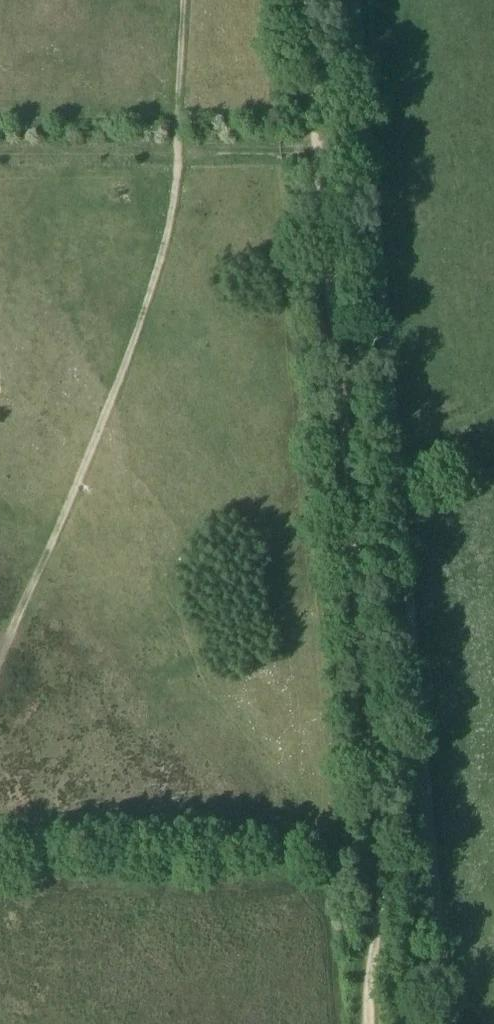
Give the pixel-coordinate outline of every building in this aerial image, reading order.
[(344,102),(347,104),(350,103),(353,101),(352,89),(343,89),(343,90),(343,96),(344,102)]
